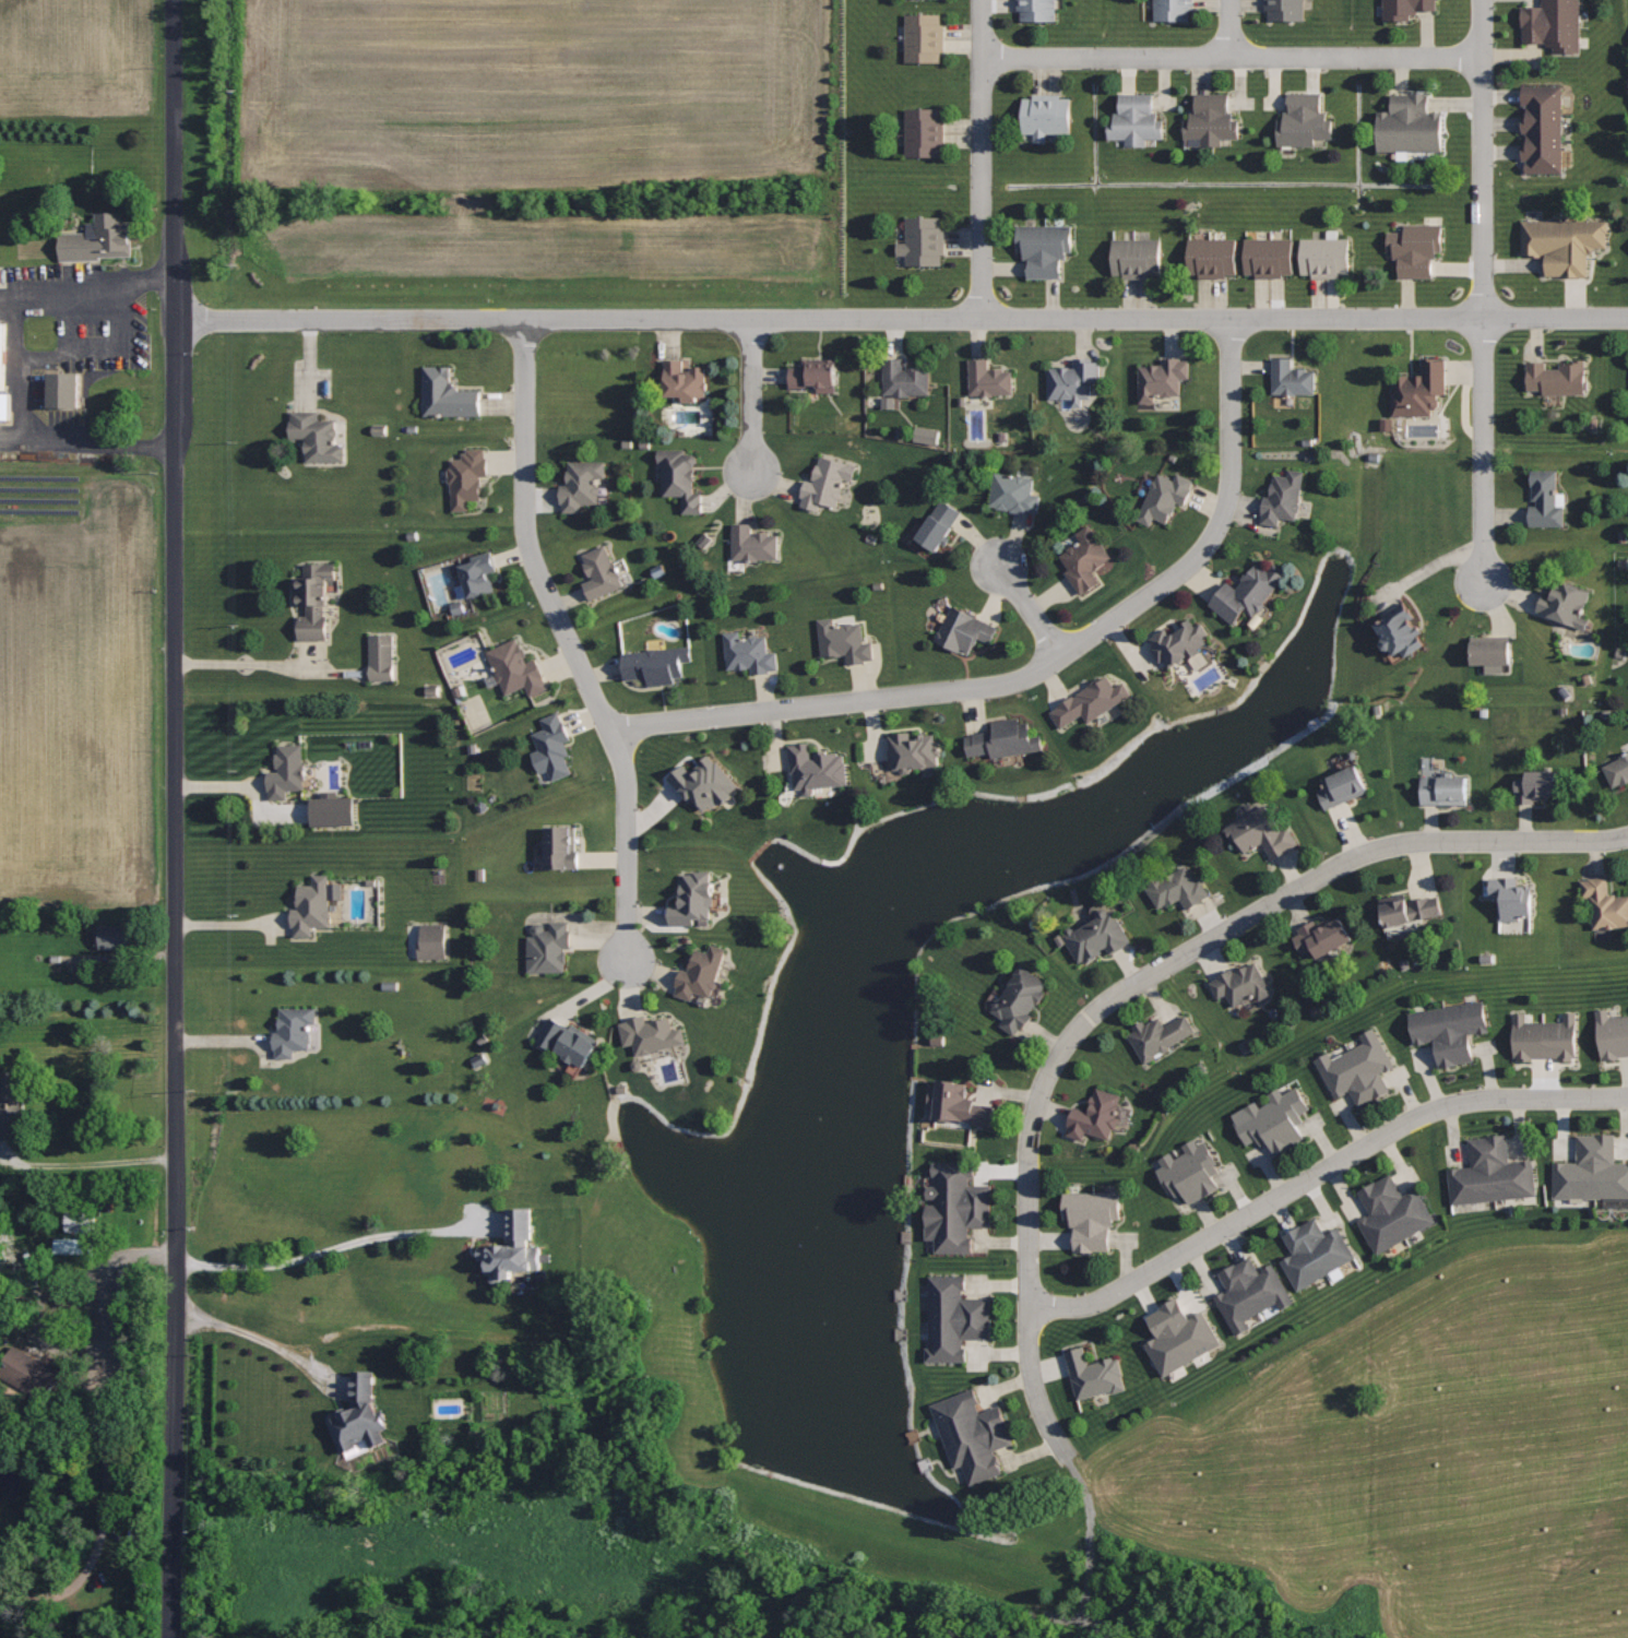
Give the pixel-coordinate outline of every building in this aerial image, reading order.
[(1018,10),(1022,10),(1021,20),(1056,20),(1056,0),(1018,0),(1018,10)] [(1154,20),(1190,20),(1190,9),(1193,9),(1193,0),(1154,0),(1154,20)] [(1265,10),(1269,10),(1269,20),(1305,20),(1305,0),(1265,0),(1265,10)] [(1386,19),(1410,19),(1410,13),(1418,13),(1418,8),(1436,8),(1436,0),(1385,0),(1386,19)] [(1543,5),(1522,5),(1522,41),(1546,41),(1546,45),(1554,45),(1554,51),(1581,51),(1580,0),(1543,0),(1543,5)] [(942,13),(906,13),(906,61),(942,61),(942,51),(946,51),(946,24),(942,24),(942,13)] [(1562,85),(1523,86),(1523,104),(1528,103),(1528,114),(1523,114),(1523,133),(1528,133),(1528,143),(1523,143),(1523,159),(1526,159),(1528,173),(1564,171),(1562,85)] [(1322,93),(1288,92),(1288,110),(1284,110),(1284,118),(1279,118),(1279,145),(1318,145),(1318,139),(1333,139),(1333,118),(1327,118),(1327,111),(1321,111),(1322,93)] [(1429,92),(1409,92),(1409,93),(1392,93),(1392,110),(1378,110),(1378,151),(1441,151),(1441,111),(1429,111),(1429,92)] [(1061,93),(1034,93),(1034,96),(1023,96),(1023,133),(1034,133),(1034,142),(1046,142),(1046,132),(1070,132),(1070,99),(1061,99),(1061,93)] [(1153,93),(1121,93),(1121,111),(1116,111),(1116,119),(1109,119),(1109,139),(1126,139),(1126,145),(1146,145),(1146,138),(1164,138),(1163,119),(1157,119),(1157,110),(1153,110),(1153,93)] [(1228,94),(1198,94),(1198,110),(1191,111),(1191,119),(1185,119),(1185,136),(1203,136),(1203,146),(1222,145),(1222,139),(1239,138),(1239,119),(1234,119),(1234,111),(1229,111),(1228,94)] [(942,108),(906,108),(906,156),(941,156),(941,145),(946,145),(946,118),(942,118),(942,108)] [(62,261),(135,259),(134,223),(122,223),(122,214),(98,214),(98,223),(89,224),(89,234),(61,234),(62,261)] [(944,215),(906,215),(906,241),(898,241),(898,254),(907,254),(907,264),(946,263),(944,215)] [(1608,218),(1520,218),(1520,256),(1543,256),(1543,252),(1547,252),(1546,274),(1564,274),(1564,277),(1589,277),(1589,254),(1595,247),(1608,247),(1608,218)] [(1443,223),(1405,223),(1405,230),(1388,230),(1388,251),(1394,251),(1394,257),(1400,257),(1400,276),(1433,276),(1433,258),(1437,258),(1437,251),(1445,251),(1443,223)] [(1072,224),(1018,224),(1018,252),(1024,252),(1024,261),(1027,261),(1027,277),(1060,277),(1060,259),(1066,259),(1066,249),(1072,249),(1072,224)] [(1294,237),(1246,237),(1246,273),(1256,273),(1256,276),(1283,276),(1283,273),(1294,273),(1294,237)] [(1351,237),(1302,237),(1302,274),(1312,274),(1312,277),(1339,277),(1339,273),(1351,273),(1351,237)] [(1162,238),(1114,238),(1114,274),(1124,274),(1124,277),(1152,277),(1152,273),(1162,273),(1162,238)] [(1237,238),(1189,238),(1190,273),(1199,273),(1199,277),(1227,277),(1227,273),(1237,273),(1237,238)] [(988,357),(969,358),(970,394),(979,394),(979,397),(994,397),(994,393),(1013,392),(1012,370),(1005,370),(1005,368),(989,369),(988,357)] [(1093,357),(1074,357),(1074,367),(1050,367),(1050,396),(1073,396),(1073,404),(1081,404),(1081,396),(1091,396),(1091,380),(1102,380),(1102,360),(1093,360),(1093,357)] [(1180,357),(1163,358),(1164,365),(1140,365),(1140,403),(1155,403),(1155,394),(1180,394),(1180,378),(1190,378),(1190,360),(1180,360),(1180,357)] [(1293,357),(1273,357),(1273,393),(1317,393),(1317,370),(1308,370),(1308,368),(1293,368),(1293,357)] [(1424,358),(1424,375),(1395,375),(1395,388),(1393,388),(1393,414),(1431,414),(1431,410),(1435,408),(1440,405),(1439,400),(1438,397),(1438,392),(1446,392),(1446,357),(1424,358)] [(684,358),(663,358),(664,397),(681,396),(681,401),(697,401),(697,395),(705,395),(704,367),(692,367),(692,370),(684,370),(684,358)] [(837,358),(804,358),(804,366),(789,365),(789,389),(809,389),(809,383),(819,383),(819,391),(836,392),(837,358)] [(904,358),(886,358),(886,392),(894,392),(894,395),(911,395),(911,393),(929,393),(929,368),(923,368),(923,366),(908,366),(908,368),(904,368),(904,358)] [(1546,361),(1529,361),(1529,389),(1544,389),(1544,393),(1587,393),(1587,358),(1574,358),(1574,361),(1566,361),(1566,364),(1560,364),(1560,369),(1546,369),(1546,361)] [(452,365),(423,365),(423,417),(484,417),(484,388),(460,388),(452,381),(452,365)] [(83,375),(51,375),(51,410),(84,410),(83,375)] [(0,394),(0,421),(12,421),(13,394),(0,394)] [(319,412),(290,412),(290,437),(304,437),(304,462),(347,462),(347,442),(337,443),(336,419),(319,419),(319,412)] [(942,432),(917,427),(914,442),(939,447),(942,432)] [(487,447),(466,448),(467,451),(463,452),(463,458),(451,458),(451,466),(449,468),(449,480),(452,484),(453,510),(470,510),(468,500),(483,499),(482,476),(490,475),(490,455),(487,455),(487,447)] [(687,448),(663,448),(663,495),(684,495),(685,511),(701,511),(701,492),(693,494),(692,477),(696,477),(694,463),(698,461),(698,456),(694,453),(687,453),(687,448)] [(806,477),(800,497),(803,498),(800,506),(819,511),(821,502),(836,507),(845,477),(853,479),(856,465),(822,455),(819,463),(818,463),(812,479),(806,477)] [(607,460),(569,461),(570,470),(568,470),(568,484),(560,484),(560,503),(562,503),(562,512),(582,511),(582,502),(599,502),(599,477),(607,477),(607,460)] [(1306,470),(1290,467),(1288,476),(1275,474),(1273,482),(1272,482),(1269,497),(1264,496),(1261,513),(1263,513),(1262,522),(1279,525),(1280,515),(1297,519),(1306,470)] [(1035,477),(995,470),(988,507),(1037,515),(1042,495),(1032,492),(1035,477)] [(1558,470),(1532,470),(1531,499),(1537,499),(1537,505),(1530,505),(1530,525),(1565,525),(1566,492),(1558,492),(1558,470)] [(1160,473),(1137,519),(1151,526),(1155,518),(1167,524),(1178,501),(1185,505),(1192,488),(1190,487),(1193,479),(1178,472),(1174,480),(1160,473)] [(943,498),(916,537),(937,551),(963,512),(943,498)] [(733,522),(733,559),(742,559),(742,561),(760,561),(760,559),(780,559),(780,534),(770,534),(770,532),(757,532),(757,535),(752,535),(752,522),(733,522)] [(1091,522),(1076,532),(1081,541),(1060,555),(1070,568),(1066,571),(1083,595),(1101,582),(1093,571),(1115,557),(1091,522)] [(607,542),(582,554),(586,561),(584,562),(590,575),(593,574),(594,578),(583,582),(592,601),(627,585),(607,542)] [(492,548),(471,555),(472,560),(460,565),(470,596),(494,589),(491,581),(502,578),(492,548)] [(1228,580),(1210,604),(1234,624),(1247,608),(1253,614),(1288,572),(1275,561),(1269,570),(1259,561),(1252,570),(1250,568),(1241,578),(1244,580),(1237,587),(1228,580)] [(337,562),(305,562),(305,577),(295,577),(295,605),(308,605),(308,615),(299,615),(299,639),(329,639),(329,616),(324,616),(324,604),(330,604),(330,591),(337,591),(337,562)] [(1545,592),(1537,609),(1585,629),(1590,619),(1582,616),(1592,590),(1561,578),(1558,587),(1554,586),(1550,594),(1545,592)] [(1405,598),(1382,613),(1386,617),(1376,624),(1385,637),(1382,638),(1381,644),(1385,649),(1390,650),(1392,649),(1395,654),(1402,651),(1406,656),(1426,643),(1421,634),(1425,632),(1418,621),(1415,624),(1413,619),(1416,617),(1405,598)] [(952,604),(935,640),(960,652),(962,649),(969,652),(977,636),(991,642),(999,626),(952,604)] [(818,618),(822,655),(845,652),(847,664),(866,662),(866,660),(875,658),(872,642),(864,642),(861,622),(835,626),(834,616),(818,618)] [(1166,627),(1150,638),(1155,644),(1152,646),(1161,660),(1164,657),(1171,667),(1189,654),(1191,657),(1210,644),(1204,637),(1210,632),(1202,622),(1197,627),(1191,617),(1180,625),(1183,628),(1177,632),(1176,629),(1169,632),(1166,627)] [(740,630),(724,632),(728,670),(752,667),(752,676),(771,674),(771,669),(780,668),(777,652),(770,652),(768,634),(741,638),(740,630)] [(1511,634),(1472,636),(1473,664),(1486,664),(1486,673),(1504,672),(1504,663),(1512,663),(1511,634)] [(396,636),(371,636),(372,682),(396,682),(396,636)] [(518,637),(487,650),(497,673),(496,676),(498,680),(501,681),(507,692),(526,684),(531,695),(550,687),(537,657),(527,661),(526,657),(528,656),(526,650),(525,650),(521,641),(520,642),(518,637)] [(692,643),(622,651),(626,679),(642,678),(643,680),(649,679),(649,685),(676,682),(675,677),(682,676),(681,663),(694,661),(692,643)] [(1100,676),(1088,684),(1089,686),(1078,693),(1079,695),(1076,697),(1073,695),(1058,704),(1059,707),(1051,711),(1061,727),(1083,713),(1089,722),(1132,693),(1125,680),(1116,685),(1109,674),(1102,678),(1100,676)] [(560,709),(540,717),(544,727),(533,733),(539,749),(532,752),(540,772),(549,769),(554,780),(572,771),(567,757),(571,755),(566,741),(572,738),(560,709)] [(1021,716),(994,722),(994,727),(988,728),(989,731),(975,733),(975,735),(966,737),(970,756),(993,751),(994,758),(1044,749),(1042,734),(1033,735),(1031,720),(1022,721),(1021,716)] [(911,731),(894,733),(895,735),(891,735),(892,749),(890,749),(891,758),(894,758),(895,770),(901,769),(901,771),(905,773),(910,772),(913,770),(912,767),(939,763),(939,753),(941,753),(939,740),(937,741),(936,733),(926,734),(926,733),(918,734),(918,738),(912,739),(911,731)] [(809,741),(797,743),(797,745),(791,746),(793,772),(794,772),(796,790),(804,788),(804,792),(806,794),(808,794),(810,795),(812,794),(816,792),(816,791),(816,787),(847,784),(849,782),(847,761),(845,761),(844,755),(839,755),(839,751),(829,752),(828,749),(817,750),(818,758),(811,759),(809,741)] [(304,743),(277,744),(278,752),(276,752),(276,768),(280,768),(280,770),(268,771),(269,799),(287,798),(287,788),(305,788),(305,780),(307,780),(306,762),(304,762),(304,743)] [(1603,763),(1614,786),(1621,783),(1623,785),(1627,782),(1627,751),(1603,763)] [(685,762),(668,778),(690,802),(696,797),(700,803),(698,805),(703,811),(711,805),(712,807),(718,800),(723,804),(733,795),(730,792),(739,785),(717,761),(716,762),(709,753),(696,765),(699,769),(694,773),(685,762)] [(1356,763),(1323,779),(1327,788),(1319,792),(1326,807),(1367,788),(1356,763)] [(1559,770),(1528,770),(1529,776),(1517,778),(1517,803),(1534,802),(1534,795),(1559,795),(1559,770)] [(1467,775),(1422,775),(1422,804),(1467,804),(1467,775)] [(358,827),(357,799),(339,799),(339,794),(324,794),(324,800),(314,800),(315,828),(358,827)] [(1267,802),(1226,827),(1234,841),(1238,839),(1246,851),(1263,840),(1274,857),(1299,842),(1288,823),(1282,827),(1267,802)] [(578,826),(546,827),(547,868),(580,867),(580,851),(578,851),(578,826)] [(1188,863),(1149,883),(1161,906),(1183,894),(1189,906),(1211,894),(1202,878),(1198,880),(1188,863)] [(712,870),(696,870),(696,874),(686,875),(686,881),(684,881),(684,904),(673,905),(673,923),(693,922),(693,916),(711,916),(711,905),(714,905),(714,880),(712,880),(712,870)] [(331,873),(312,873),(312,882),(298,882),(298,907),(293,907),(293,926),(296,926),(296,934),(312,934),(312,926),(331,926),(331,873)] [(1581,878),(1582,897),(1592,895),(1594,929),(1627,926),(1627,894),(1617,894),(1616,892),(1611,893),(1608,875),(1581,878)] [(1516,878),(1492,878),(1492,898),(1498,898),(1498,921),(1520,921),(1520,914),(1531,915),(1531,888),(1516,887),(1516,878)] [(1407,891),(1380,898),(1387,927),(1445,913),(1440,893),(1410,901),(1407,891)] [(1098,916),(1077,929),(1076,928),(1072,926),(1070,926),(1067,928),(1067,930),(1068,934),(1065,935),(1080,961),(1085,958),(1088,961),(1103,952),(1101,949),(1108,945),(1112,951),(1132,939),(1115,910),(1110,912),(1108,910),(1105,907),(1101,909),(1098,911),(1097,914),(1098,916)] [(1317,918),(1298,928),(1300,933),(1293,936),(1303,954),(1314,949),(1318,958),(1353,938),(1341,917),(1331,922),(1329,916),(1318,923),(1317,918)] [(569,921),(550,921),(550,929),(545,929),(545,925),(543,923),(537,922),(533,926),(533,931),(536,935),(528,935),(528,971),(565,971),(565,947),(571,947),(571,929),(569,929),(569,921)] [(422,959),(448,958),(447,923),(421,924),(422,959)] [(96,927),(97,950),(135,948),(134,926),(96,927)] [(682,969),(676,984),(679,985),(676,995),(692,1000),(696,990),(711,996),(728,948),(713,942),(710,951),(698,947),(689,971),(682,969)] [(1233,968),(1210,981),(1221,999),(1227,995),(1233,1007),(1257,994),(1259,999),(1273,990),(1257,960),(1248,965),(1246,963),(1235,970),(1233,968)] [(1021,963),(1014,973),(1015,974),(1009,983),(1011,984),(1000,998),(996,998),(993,1004),(995,1007),(991,1010),(1005,1020),(1001,1024),(1015,1035),(1020,1029),(1022,1030),(1034,1013),(1031,1011),(1037,1002),(1038,1004),(1047,993),(1044,990),(1048,984),(1021,963)] [(1485,999),(1409,1011),(1414,1044),(1436,1041),(1439,1067),(1474,1061),(1470,1033),(1489,1031),(1485,999)] [(318,1007),(280,1007),(281,1031),(274,1031),(275,1048),(277,1048),(277,1056),(294,1055),(294,1048),(310,1048),(310,1040),(312,1038),(312,1033),(310,1032),(310,1023),(318,1023),(318,1007)] [(1609,1017),(1608,1007),(1596,1009),(1602,1059),(1627,1056),(1627,1014),(1609,1017)] [(1577,1011),(1565,1011),(1565,1020),(1526,1020),(1526,1011),(1514,1011),(1514,1056),(1577,1057),(1577,1011)] [(649,1012),(628,1019),(628,1021),(620,1023),(627,1046),(634,1043),(638,1054),(687,1041),(684,1026),(674,1029),(670,1016),(651,1021),(649,1012)] [(1144,1018),(1132,1025),(1134,1030),(1128,1034),(1145,1063),(1171,1048),(1169,1046),(1197,1030),(1186,1012),(1166,1024),(1161,1016),(1148,1023),(1144,1018)] [(551,1017),(537,1040),(552,1049),(557,1043),(559,1045),(557,1049),(565,1054),(563,1056),(574,1063),(575,1061),(584,1066),(601,1040),(573,1023),(567,1032),(565,1031),(567,1026),(551,1017)] [(1375,1026),(1360,1034),(1365,1042),(1333,1058),(1330,1051),(1314,1059),(1335,1100),(1351,1092),(1358,1106),(1390,1089),(1381,1073),(1395,1066),(1375,1026)] [(23,1139),(22,1072),(0,1073),(0,1139),(23,1139)] [(969,1082),(955,1081),(956,1080),(938,1078),(937,1085),(930,1085),(928,1107),(935,1107),(935,1117),(971,1120),(971,1124),(993,1126),(995,1104),(975,1102),(976,1099),(967,1097),(969,1082)] [(1257,1100),(1232,1114),(1248,1142),(1257,1138),(1261,1146),(1268,1141),(1275,1155),(1306,1138),(1298,1124),(1305,1120),(1300,1114),(1311,1108),(1298,1085),(1284,1093),(1280,1087),(1268,1093),(1272,1100),(1261,1106),(1257,1100)] [(1076,1106),(1067,1131),(1084,1138),(1086,1132),(1109,1141),(1114,1129),(1117,1130),(1121,1116),(1117,1115),(1121,1103),(1119,1102),(1121,1095),(1097,1087),(1094,1095),(1092,1094),(1090,1101),(1094,1103),(1091,1112),(1076,1106)] [(1507,1133),(1470,1138),(1472,1166),(1448,1170),(1452,1204),(1538,1196),(1534,1159),(1510,1161),(1507,1133)] [(1578,1161),(1553,1161),(1553,1198),(1627,1197),(1627,1162),(1616,1162),(1616,1133),(1578,1133),(1578,1161)] [(1196,1139),(1185,1146),(1189,1151),(1175,1160),(1172,1152),(1160,1159),(1163,1164),(1156,1167),(1171,1191),(1173,1190),(1176,1196),(1183,1191),(1190,1203),(1219,1187),(1211,1175),(1220,1171),(1215,1164),(1219,1163),(1207,1140),(1199,1144),(1196,1139)] [(976,1161),(934,1161),(934,1176),(937,1176),(937,1185),(927,1185),(927,1237),(937,1237),(937,1251),(973,1251),(973,1235),(970,1235),(970,1226),(993,1226),(993,1184),(970,1184),(970,1176),(976,1176),(976,1161)] [(1392,1171),(1357,1191),(1370,1213),(1358,1221),(1378,1255),(1434,1221),(1415,1188),(1406,1194),(1392,1171)] [(1121,1191),(1065,1190),(1065,1219),(1071,1219),(1071,1226),(1076,1226),(1074,1251),(1094,1251),(1094,1250),(1109,1250),(1109,1226),(1114,1226),(1114,1220),(1121,1220),(1121,1191)] [(512,1244),(494,1244),(494,1246),(479,1246),(480,1259),(484,1259),(484,1269),(490,1274),(494,1274),(492,1275),(492,1279),(496,1282),(500,1282),(503,1280),(503,1278),(512,1278),(512,1269),(537,1269),(542,1266),(540,1245),(531,1245),(530,1207),(508,1208),(509,1238),(512,1238),(512,1244)] [(1317,1215),(1283,1235),(1294,1254),(1282,1260),(1299,1290),(1356,1256),(1338,1226),(1327,1233),(1317,1215)] [(1251,1254),(1220,1272),(1231,1291),(1225,1293),(1224,1290),(1215,1295),(1238,1333),(1249,1327),(1245,1320),(1275,1303),(1281,1310),(1297,1302),(1273,1261),(1260,1269),(1251,1254)] [(966,1273),(929,1274),(929,1346),(926,1346),(926,1362),(967,1361),(967,1348),(964,1348),(964,1338),(990,1338),(990,1297),(963,1297),(963,1287),(966,1287),(966,1273)] [(1180,1296),(1148,1316),(1161,1337),(1146,1344),(1167,1378),(1224,1343),(1204,1310),(1193,1318),(1180,1296)] [(1084,1345),(1066,1351),(1079,1399),(1113,1389),(1114,1391),(1125,1388),(1121,1374),(1124,1374),(1119,1357),(1114,1358),(1114,1355),(1098,1358),(1100,1360),(1089,1363),(1084,1345)] [(49,1400),(63,1370),(14,1347),(0,1376),(49,1400)] [(354,1369),(353,1401),(356,1408),(349,1411),(347,1406),(337,1411),(338,1412),(334,1411),(330,1413),(328,1417),(344,1451),(346,1450),(349,1457),(385,1438),(381,1429),(388,1426),(384,1420),(389,1419),(383,1409),(379,1410),(375,1400),(375,1370),(354,1369)] [(974,1386),(928,1403),(953,1470),(962,1467),(969,1485),(1003,1472),(995,1450),(1013,1443),(999,1406),(979,1414),(975,1404),(981,1402),(974,1386)]
